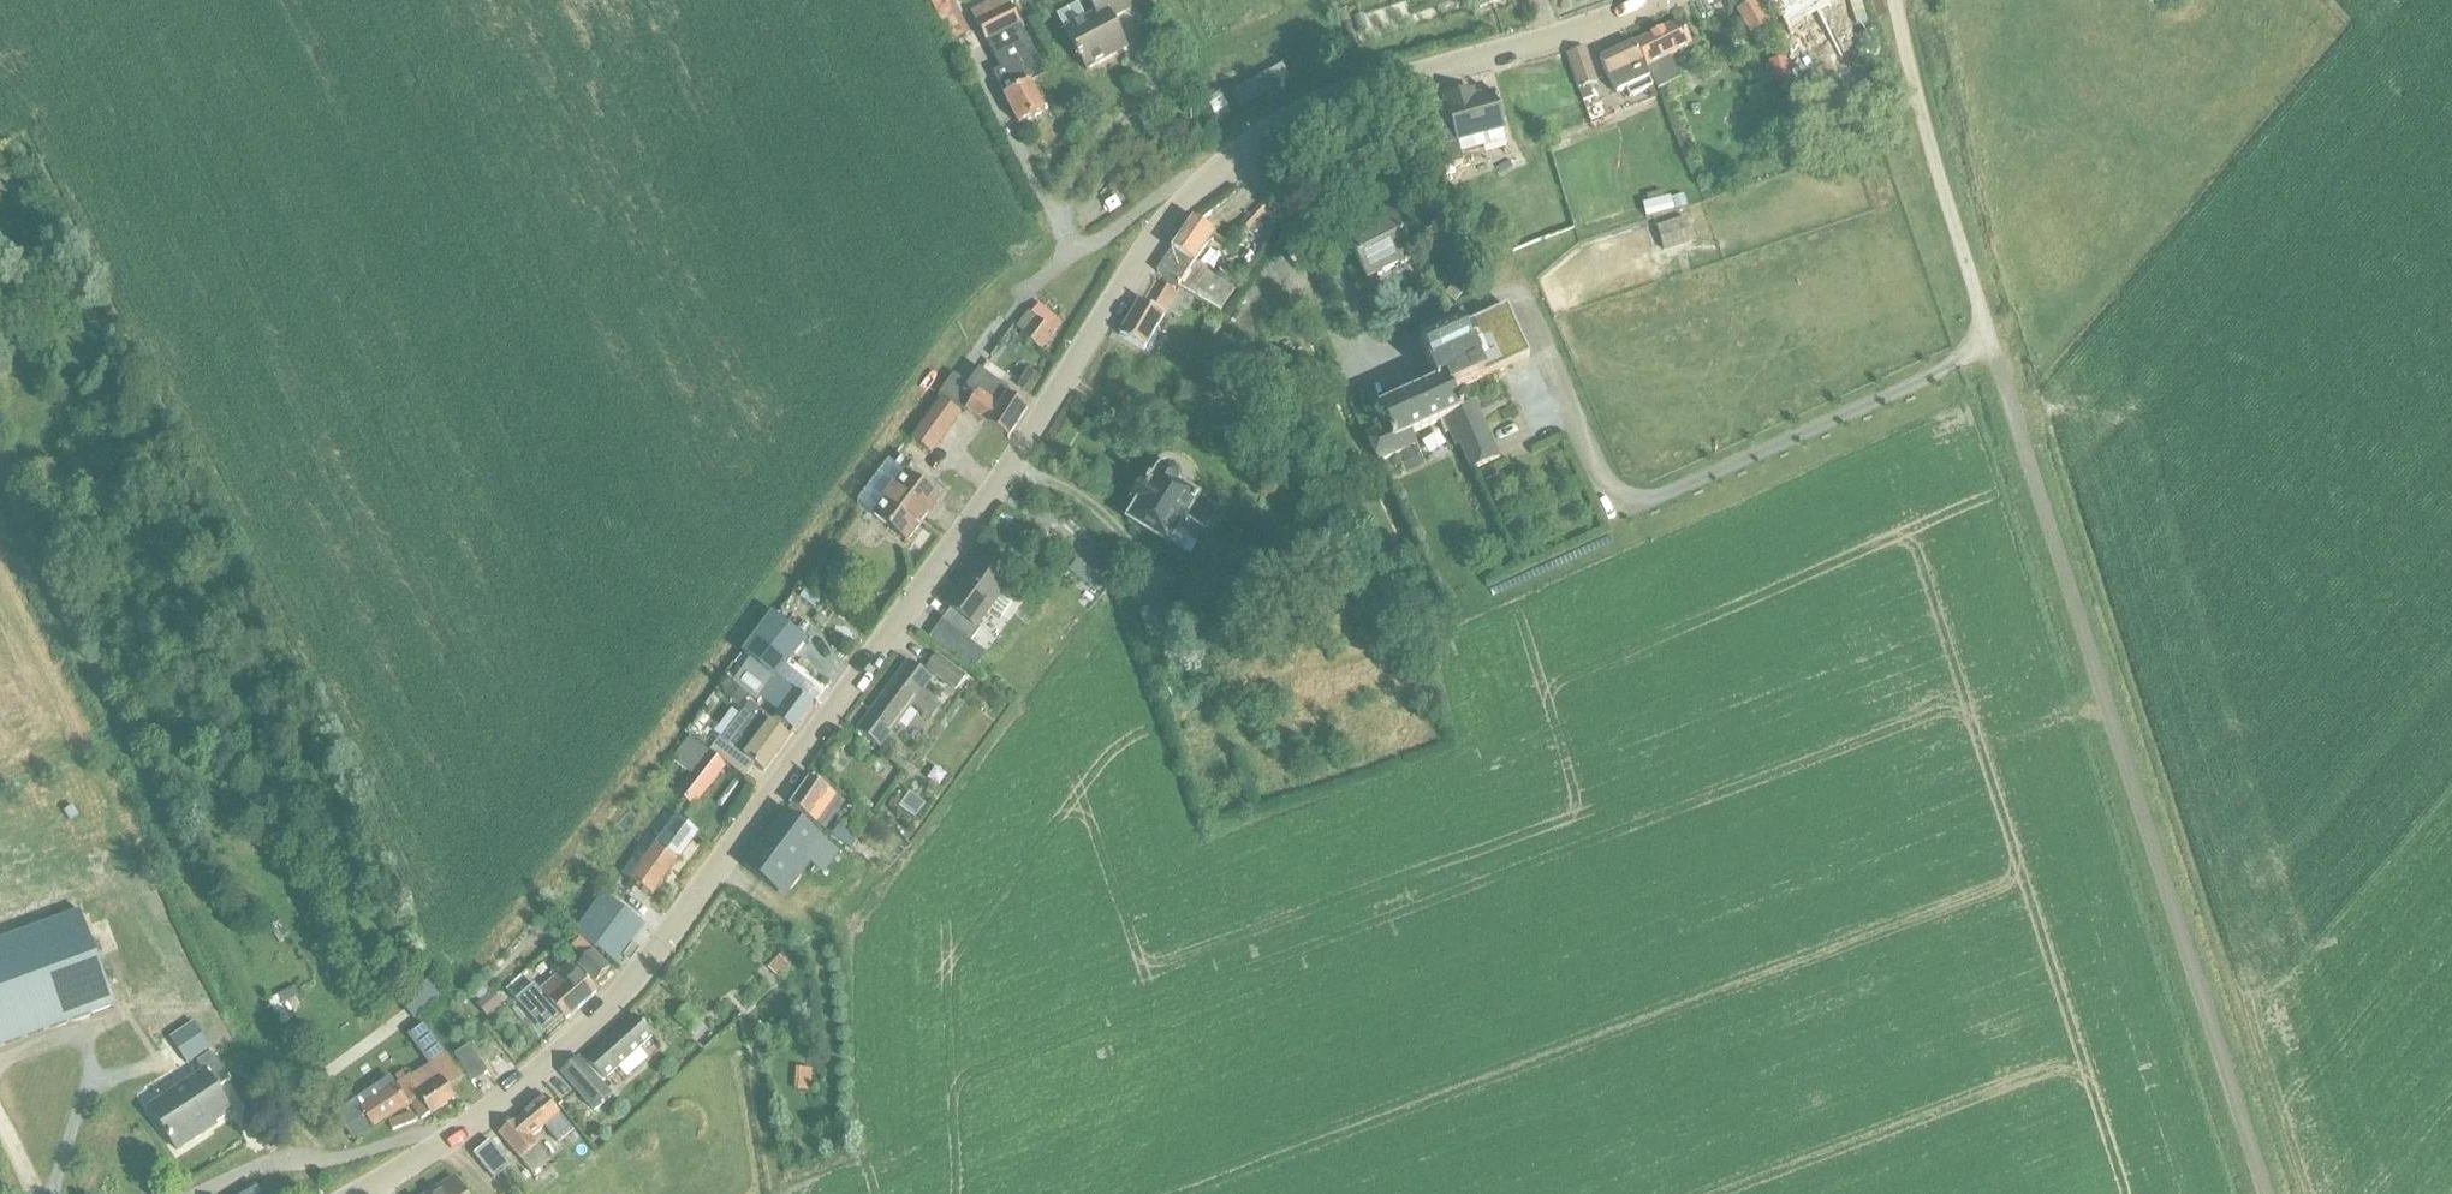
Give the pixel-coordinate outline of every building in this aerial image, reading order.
[(952,43),(970,34),(952,0),(936,0),(931,3),(952,43)] [(970,12),(976,24),(1000,70),(993,74),(1019,126),(1044,112),(1031,85),(1047,77),(1011,7),(1007,0),(994,0),(970,12)] [(1065,31),(1087,71),(1127,50),(1111,21),(1130,11),(1125,0),(1088,0),(1096,15),(1086,20),(1078,4),(1057,15),(1065,31)] [(1778,14),(1784,11),(1794,30),(1839,5),(1836,0),(1771,0),(1778,14)] [(1768,27),(1754,2),(1736,11),(1750,37),(1768,27)] [(1669,56),(1690,45),(1679,22),(1634,43),(1657,90),(1680,79),(1669,56)] [(1625,89),(1628,97),(1652,86),(1632,43),(1599,58),(1615,93),(1625,89)] [(1588,86),(1596,83),(1584,48),(1566,54),(1582,102),(1593,98),(1588,86)] [(1556,60),(1542,64),(1547,82),(1561,78),(1556,60)] [(1501,132),(1505,131),(1494,92),(1463,100),(1461,93),(1443,98),(1445,107),(1450,125),(1434,130),(1444,169),(1462,164),(1460,156),(1505,144),(1501,132)] [(1826,121),(1815,124),(1821,141),(1831,138),(1826,121)] [(1680,191),(1648,191),(1649,218),(1662,218),(1662,212),(1680,212),(1680,191)] [(1376,276),(1413,258),(1393,217),(1350,238),(1370,278),(1360,283),(1371,305),(1386,297),(1376,276)] [(1530,243),(1543,240),(1538,219),(1524,222),(1530,243)] [(1666,219),(1666,245),(1694,244),(1694,219),(1666,219)] [(1178,286),(1219,313),(1234,291),(1192,264),(1213,234),(1192,220),(1156,272),(1178,286)] [(1179,318),(1191,297),(1178,289),(1176,293),(1157,281),(1143,304),(1139,301),(1119,335),(1143,350),(1164,315),(1163,315),(1166,310),(1179,318)] [(1023,335),(1041,349),(1054,332),(1049,328),(1057,319),(1039,306),(1031,316),(1036,319),(1023,335)] [(1442,423),(1448,435),(1451,433),(1458,447),(1462,445),(1474,472),(1503,458),(1484,418),(1481,420),(1474,405),(1462,411),(1453,391),(1530,354),(1508,307),(1421,348),(1438,384),(1381,411),(1390,429),(1368,440),(1381,466),(1404,455),(1398,443),(1442,423)] [(1018,386),(1030,393),(1039,377),(1027,370),(1018,386)] [(942,395),(959,407),(966,411),(965,411),(1008,439),(1027,409),(1008,397),(1011,392),(980,371),(968,387),(955,377),(942,395)] [(940,399),(910,441),(930,455),(960,414),(940,399)] [(1114,418),(1136,432),(1144,420),(1122,405),(1114,418)] [(1204,528),(1216,510),(1176,485),(1178,482),(1178,480),(1178,477),(1177,475),(1176,473),(1172,469),(1169,468),(1166,468),(1163,469),(1160,470),(1159,471),(1157,473),(1150,485),(1148,483),(1145,488),(1141,486),(1132,500),(1138,504),(1127,521),(1168,546),(1186,517),(1204,528)] [(873,516),(907,542),(939,500),(905,473),(873,516)] [(951,609),(942,622),(970,643),(980,629),(977,626),(990,608),(1002,617),(1016,598),(1004,589),(1006,586),(977,564),(946,606),(951,609)] [(750,659),(731,684),(759,705),(762,701),(779,714),(775,719),(793,733),(813,706),(778,679),(802,647),(794,641),(801,631),(777,614),(746,656),(750,659)] [(926,668),(955,690),(965,678),(936,655),(926,668)] [(924,715),(935,701),(921,690),(929,679),(908,664),(857,731),(879,747),(910,704),(924,715)] [(710,752),(745,778),(754,765),(764,772),(789,737),(762,717),(764,714),(750,704),(740,717),(721,742),(719,740),(710,752)] [(677,793),(693,807),(726,766),(710,752),(688,736),(670,760),(691,776),(677,793)] [(718,809),(736,816),(747,783),(729,776),(718,809)] [(790,805),(819,826),(838,799),(809,778),(790,805)] [(909,793),(899,807),(916,819),(926,804),(909,793)] [(839,854),(817,839),(784,814),(745,869),(778,893),(803,858),(824,874),(839,854)] [(631,882),(652,897),(697,834),(677,819),(658,847),(657,846),(649,857),(637,847),(620,872),(632,881),(631,882)] [(838,826),(831,835),(850,849),(856,840),(838,826)] [(583,938),(611,959),(638,922),(610,902),(583,938)] [(0,941),(0,1047),(115,1005),(80,911),(0,941)] [(579,965),(596,982),(610,969),(581,940),(573,948),(585,959),(579,965)] [(775,964),(790,977),(802,963),(786,950),(775,964)] [(540,992),(566,1021),(597,993),(571,964),(540,992)] [(286,1008),(310,998),(304,982),(280,992),(286,1008)] [(494,1013),(511,999),(499,984),(482,998),(494,1013)] [(515,1027),(527,1019),(517,1003),(504,1011),(515,1027)] [(675,1019),(690,1032),(701,1020),(686,1007),(675,1019)] [(399,1037),(420,1024),(411,1009),(390,1022),(399,1037)] [(585,1061),(602,1080),(652,1036),(635,1017),(585,1061)] [(427,1018),(414,1031),(439,1058),(453,1044),(427,1018)] [(170,1039),(187,1065),(211,1049),(194,1024),(170,1039)] [(454,1057),(472,1083),(488,1073),(470,1046),(454,1057)] [(150,1108),(177,1151),(200,1136),(199,1134),(231,1112),(217,1090),(230,1081),(212,1053),(197,1063),(204,1073),(150,1108)] [(359,1105),(339,1117),(354,1140),(373,1127),(411,1102),(421,1118),(454,1096),(449,1088),(463,1078),(447,1054),(414,1076),(413,1074),(395,1086),(390,1078),(356,1099),(359,1105)] [(561,1073),(594,1111),(610,1097),(578,1058),(561,1073)] [(817,1088),(818,1066),(802,1065),(801,1087),(817,1088)] [(558,1142),(573,1131),(544,1096),(499,1133),(531,1173),(548,1159),(530,1138),(545,1126),(558,1142)] [(389,1120),(392,1130),(416,1120),(411,1111),(389,1120)] [(473,1154),(493,1179),(509,1165),(490,1141),(473,1154)] [(454,1179),(430,1193),(464,1193),(454,1179)]
